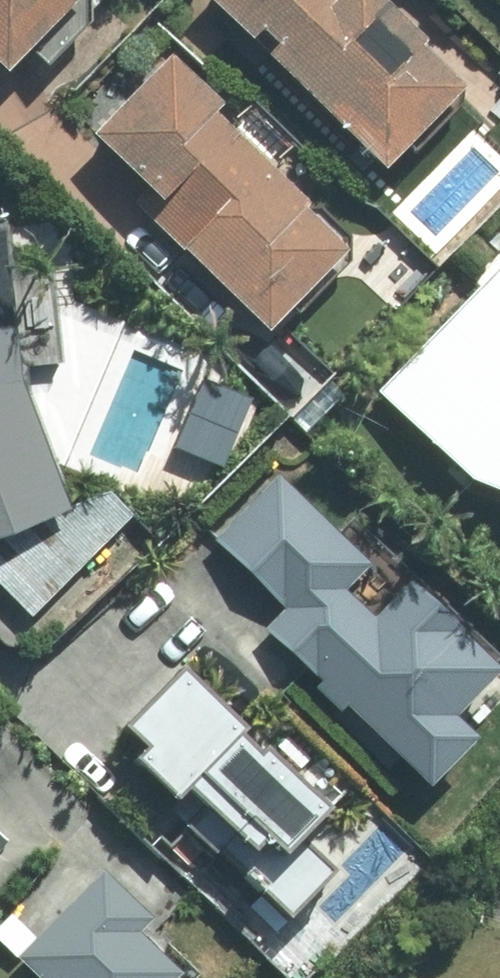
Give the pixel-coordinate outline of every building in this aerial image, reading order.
[(2,81),(86,0),(0,0),(0,79),(2,81)] [(384,175),(471,84),(383,0),(202,0),(384,175)] [(167,52),(92,129),(149,184),(133,201),(271,335),(351,253),(210,116),(221,105),(167,52)] [(0,213),(0,538),(66,511),(17,383),(5,213),(0,213)] [(499,497),(499,275),(382,399),(475,488),(499,497)] [(272,471),(210,536),(281,606),(257,631),(427,796),(479,743),(468,732),(499,699),(499,672),(410,584),(370,625),(340,595),(368,565),(272,471)] [(140,764),(173,794),(163,806),(256,890),(230,919),(296,977),(304,977),(346,932),(314,903),(397,811),(332,753),(303,785),(179,671),(124,731),(149,754),(140,764)] [(101,866),(42,933),(16,910),(0,928),(0,951),(30,977),(177,977),(179,976),(139,941),(160,918),(101,866)]
